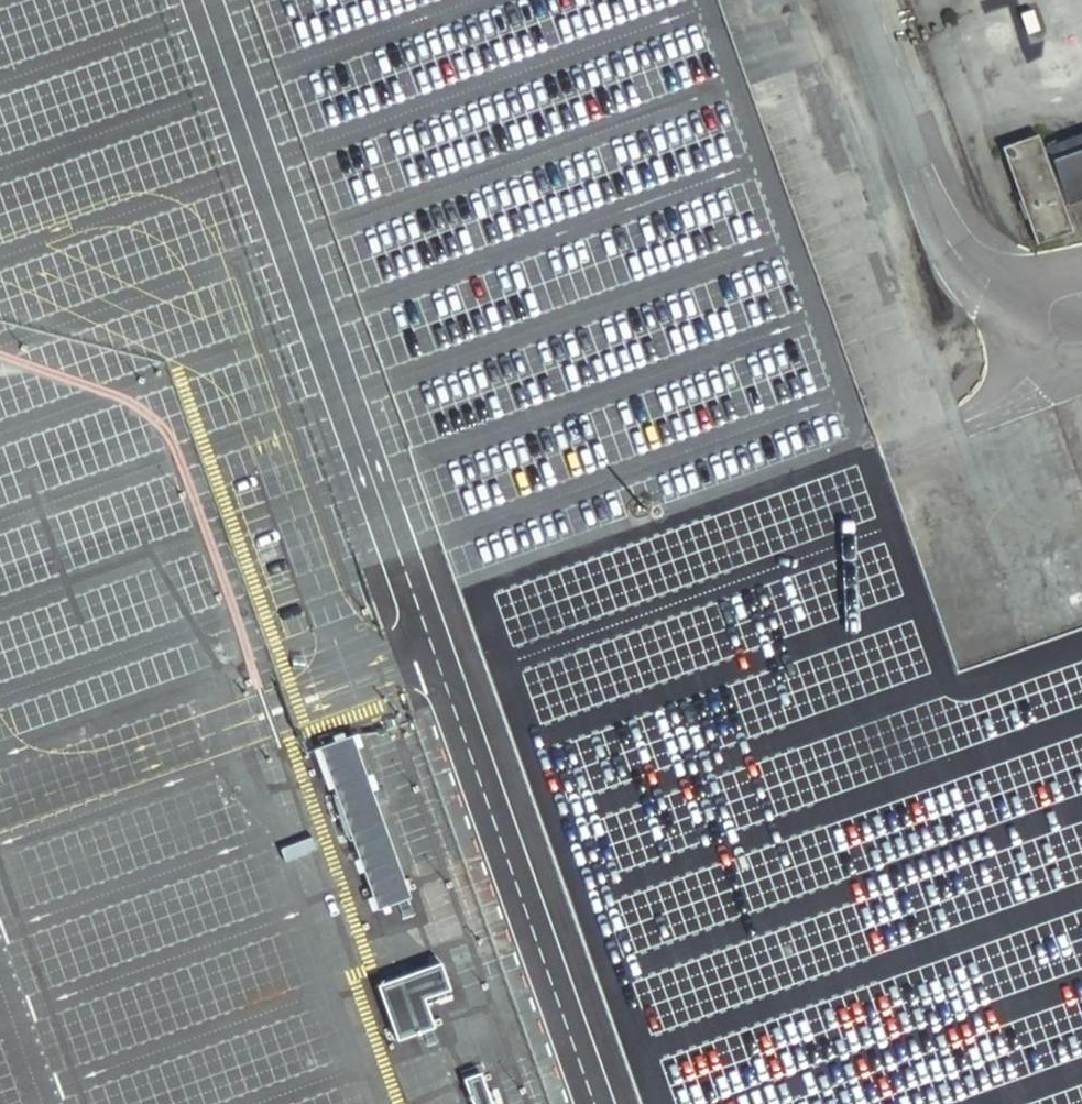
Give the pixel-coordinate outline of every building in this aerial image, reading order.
[(1036,245),(1071,233),(1061,206),(1069,204),(1081,199),(1081,136),(1042,151),(1037,136),(1003,150),(1036,245)] [(1069,204),(1075,220),(1081,217),(1081,199),(1069,204)]
